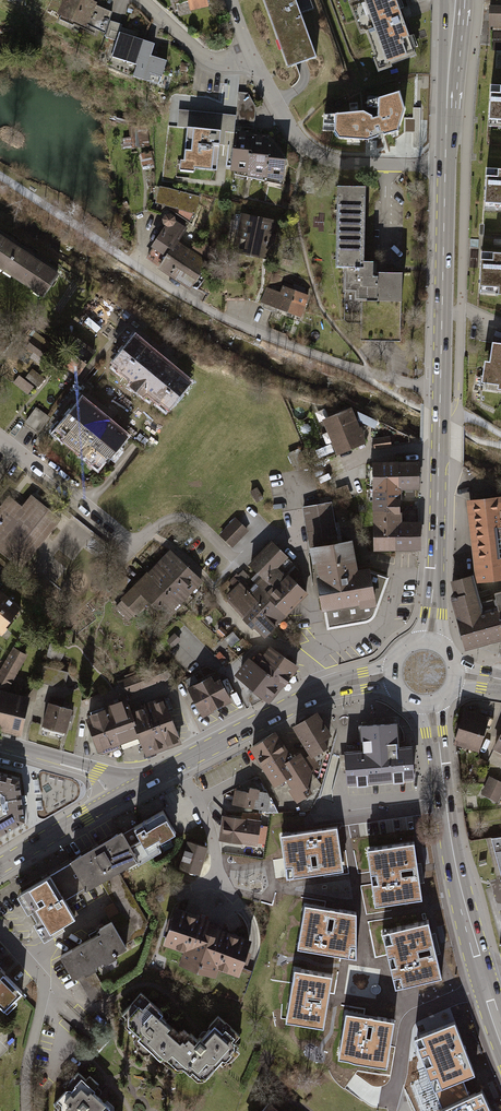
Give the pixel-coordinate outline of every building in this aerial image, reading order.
[(89,0),(67,0),(60,17),(106,34),(114,14),(99,8),(100,4),(89,0)] [(211,0),(191,0),(194,13),(213,9),(211,0)] [(316,56),(301,14),(312,10),(309,0),(263,0),(287,67),(316,56)] [(364,36),(371,33),(384,68),(418,56),(397,0),(351,0),(364,36)] [(500,25),(500,3),(489,3),(489,25),(500,25)] [(154,44),(119,34),(112,57),(138,65),(134,76),(158,84),(166,61),(150,56),(154,44)] [(490,85),(488,129),(500,130),(500,86),(490,85)] [(373,117),(365,112),(336,114),(336,131),(340,138),(368,140),(399,132),(406,111),(401,93),(381,98),(380,115),(381,117),(375,119),(373,117)] [(234,128),(252,129),(254,107),(249,94),(239,94),(237,117),(180,111),(179,127),(187,127),(220,131),(234,132),(234,128)] [(220,131),(187,127),(183,160),(180,160),(179,170),(193,172),(194,168),(216,171),(220,131)] [(134,130),(134,144),(149,145),(149,131),(134,130)] [(250,176),(253,140),(248,139),(249,134),(234,132),(232,172),(250,176)] [(267,181),(271,144),(265,144),(266,137),(254,136),(253,140),(250,176),(267,181)] [(271,144),(267,181),(284,184),(287,159),(274,144),(271,144)] [(500,211),(500,169),(487,168),(485,210),(500,211)] [(200,199),(163,188),(155,216),(168,218),(167,222),(167,226),(169,227),(172,230),(177,227),(179,224),(180,221),(193,225),(200,199)] [(367,188),(338,188),(337,269),(345,269),(345,293),(356,294),(356,302),(405,302),(405,272),(376,272),(377,261),(366,260),(367,188)] [(280,223),(244,216),(236,254),(271,261),(280,223)] [(189,230),(179,224),(177,227),(172,230),(169,227),(154,250),(169,259),(181,242),(189,230)] [(8,272),(24,248),(0,233),(0,267),(8,272)] [(162,269),(177,279),(195,253),(195,252),(181,242),(169,259),(162,269)] [(64,275),(24,248),(8,272),(48,299),(64,275)] [(479,293),(500,294),(500,253),(482,252),(479,293)] [(177,279),(194,291),(212,265),(195,253),(177,279)] [(306,320),(313,297),(286,289),(284,294),(269,289),(263,307),(306,320)] [(81,379),(98,353),(72,337),(56,363),(81,379)] [(197,386),(138,337),(116,365),(175,414),(197,386)] [(492,346),(489,366),(483,365),(481,383),(496,386),(496,391),(500,391),(500,348),(492,346)] [(39,387),(46,378),(34,367),(26,376),(39,387)] [(14,381),(28,394),(35,385),(21,373),(14,381)] [(135,441),(84,401),(59,433),(110,473),(119,462),(135,441)] [(40,431),(51,415),(36,406),(26,421),(40,431)] [(358,411),(326,422),(339,457),(372,445),(358,411)] [(375,464),(376,508),(401,507),(401,490),(417,489),(417,463),(375,464)] [(31,495),(22,506),(9,495),(0,506),(0,533),(1,533),(0,534),(0,551),(21,568),(61,518),(31,495)] [(470,502),(478,567),(479,581),(500,579),(500,513),(499,499),(470,502)] [(342,544),(333,505),(303,510),(310,548),(315,547),(342,544)] [(401,507),(376,508),(376,552),(418,551),(418,523),(401,523),(401,507)] [(220,534),(232,546),(247,531),(235,519),(220,534)] [(255,583),(268,597),(288,577),(278,567),(288,557),(273,542),(250,565),(262,577),(255,583)] [(342,544),(315,547),(333,631),(373,624),(380,617),(393,579),(377,570),(363,571),(359,542),(342,544)] [(160,561),(193,593),(203,583),(170,551),(160,561)] [(150,571),(184,603),(193,593),(160,561),(150,571)] [(478,567),(471,576),(452,581),(455,593),(453,593),(452,595),(466,647),(500,638),(500,612),(484,617),(480,602),(473,582),(479,581),(478,567)] [(247,617),(268,597),(255,583),(242,570),(229,583),(234,588),(226,596),(247,617)] [(184,603),(150,571),(121,602),(137,616),(149,603),(167,621),(184,603)] [(288,577),(268,597),(286,614),(306,595),(288,577)] [(0,589),(0,633),(5,637),(26,610),(0,589)] [(494,593),(496,598),(480,602),(484,617),(500,612),(500,591),(494,593)] [(247,617),(265,635),(286,614),(268,597),(247,617)] [(263,654),(292,676),(298,667),(270,646),(263,654)] [(292,676),(263,654),(260,652),(253,662),(284,686),(292,676)] [(234,677),(270,705),(284,686),(253,662),(248,658),(234,677)] [(67,669),(42,669),(42,684),(67,684),(67,669)] [(127,693),(163,678),(159,669),(123,684),(127,693)] [(217,677),(191,690),(205,720),(237,704),(226,680),(220,683),(217,677)] [(0,693),(0,733),(25,739),(34,700),(0,693)] [(165,699),(149,706),(167,749),(183,742),(165,699)] [(126,702),(106,710),(121,744),(140,736),(131,714),(126,702)] [(76,709),(54,704),(47,732),(69,737),(76,709)] [(149,706),(131,714),(140,736),(149,757),(167,749),(149,706)] [(121,744),(106,710),(88,718),(102,752),(121,744)] [(317,710),(291,725),(305,748),(323,738),(330,733),(317,710)] [(493,720),(467,714),(458,748),(485,754),(493,720)] [(374,721),(359,722),(360,744),(360,748),(347,749),(343,749),(346,782),(348,782),(412,778),(413,778),(411,744),(400,745),(398,716),(374,717),(374,721)] [(248,747),(259,765),(286,748),(274,730),(248,747)] [(323,738),(305,748),(308,754),(310,757),(313,755),(328,746),(323,738)] [(283,761),(291,756),(286,748),(259,765),(273,786),(285,779),(292,774),(283,761)] [(291,756),(283,761),(292,774),(285,779),(290,788),(288,789),(296,802),(311,792),(307,784),(312,770),(320,765),(313,755),(310,757),(308,754),(303,757),(300,751),(291,756)] [(24,819),(19,776),(0,771),(0,834),(24,819)] [(500,801),(500,798),(500,779),(490,775),(482,794),(500,801)] [(234,789),(231,804),(267,811),(270,798),(266,792),(259,790),(259,789),(248,787),(247,791),(234,789)] [(165,810),(124,832),(140,862),(141,863),(161,852),(158,846),(178,835),(165,810)] [(241,817),(221,814),(218,840),(256,845),(260,820),(259,820),(260,812),(242,813),(241,817)] [(342,869),(336,826),(279,834),(285,876),(342,869)] [(140,862),(124,832),(75,864),(89,891),(102,884),(115,906),(106,911),(112,923),(114,922),(126,943),(145,932),(148,922),(120,874),(140,862)] [(490,837),(500,875),(500,836),(490,837)] [(209,846),(187,840),(179,868),(201,874),(209,846)] [(421,897),(413,840),(366,847),(373,903),(421,897)] [(71,903),(89,891),(75,864),(22,896),(42,930),(75,911),(71,903)] [(356,956),(355,912),(303,903),(296,946),(356,956)] [(246,979),(257,942),(214,928),(217,921),(180,910),(168,949),(188,955),(183,968),(222,980),(225,972),(246,979)] [(441,975),(428,920),(381,931),(394,986),(441,975)] [(104,932),(62,955),(75,978),(128,948),(126,943),(114,922),(112,923),(102,928),(104,932)] [(8,973),(0,963),(0,980),(8,973)] [(322,1027),(331,975),(293,968),(284,1020),(322,1027)] [(9,976),(0,984),(0,1005),(10,1016),(25,1001),(30,996),(9,976)] [(162,1059),(180,1039),(169,1029),(172,1026),(167,1021),(169,1018),(169,1014),(166,1011),(164,1012),(142,992),(120,1016),(125,1020),(125,1024),(139,1037),(134,1042),(139,1046),(137,1049),(143,1054),(149,1054),(152,1050),(162,1059)] [(385,1066),(393,1021),(345,1013),(337,1058),(385,1066)] [(182,1041),(180,1039),(162,1059),(174,1069),(185,1069),(198,1080),(204,1080),(220,1063),(223,1066),(227,1061),(233,1061),(240,1052),(238,1049),(241,1045),(236,1041),(242,1035),(231,1026),(232,1025),(227,1020),(226,1022),(219,1016),(210,1026),(213,1028),(203,1038),(201,1036),(196,1042),(190,1036),(187,1040),(184,1038),(182,1041)] [(443,1108),(469,1096),(462,1078),(474,1073),(455,1021),(413,1037),(443,1108)] [(53,1105),(58,1109),(55,1110),(114,1110),(114,1106),(107,1100),(105,1102),(99,1096),(101,1093),(101,1091),(97,1087),(99,1084),(89,1075),(86,1079),(78,1071),(69,1081),(68,1080),(65,1083),(65,1089),(67,1090),(53,1105)] [(469,1096),(443,1108),(438,1110),(439,1110),(491,1110),(481,1091),(469,1096)]
